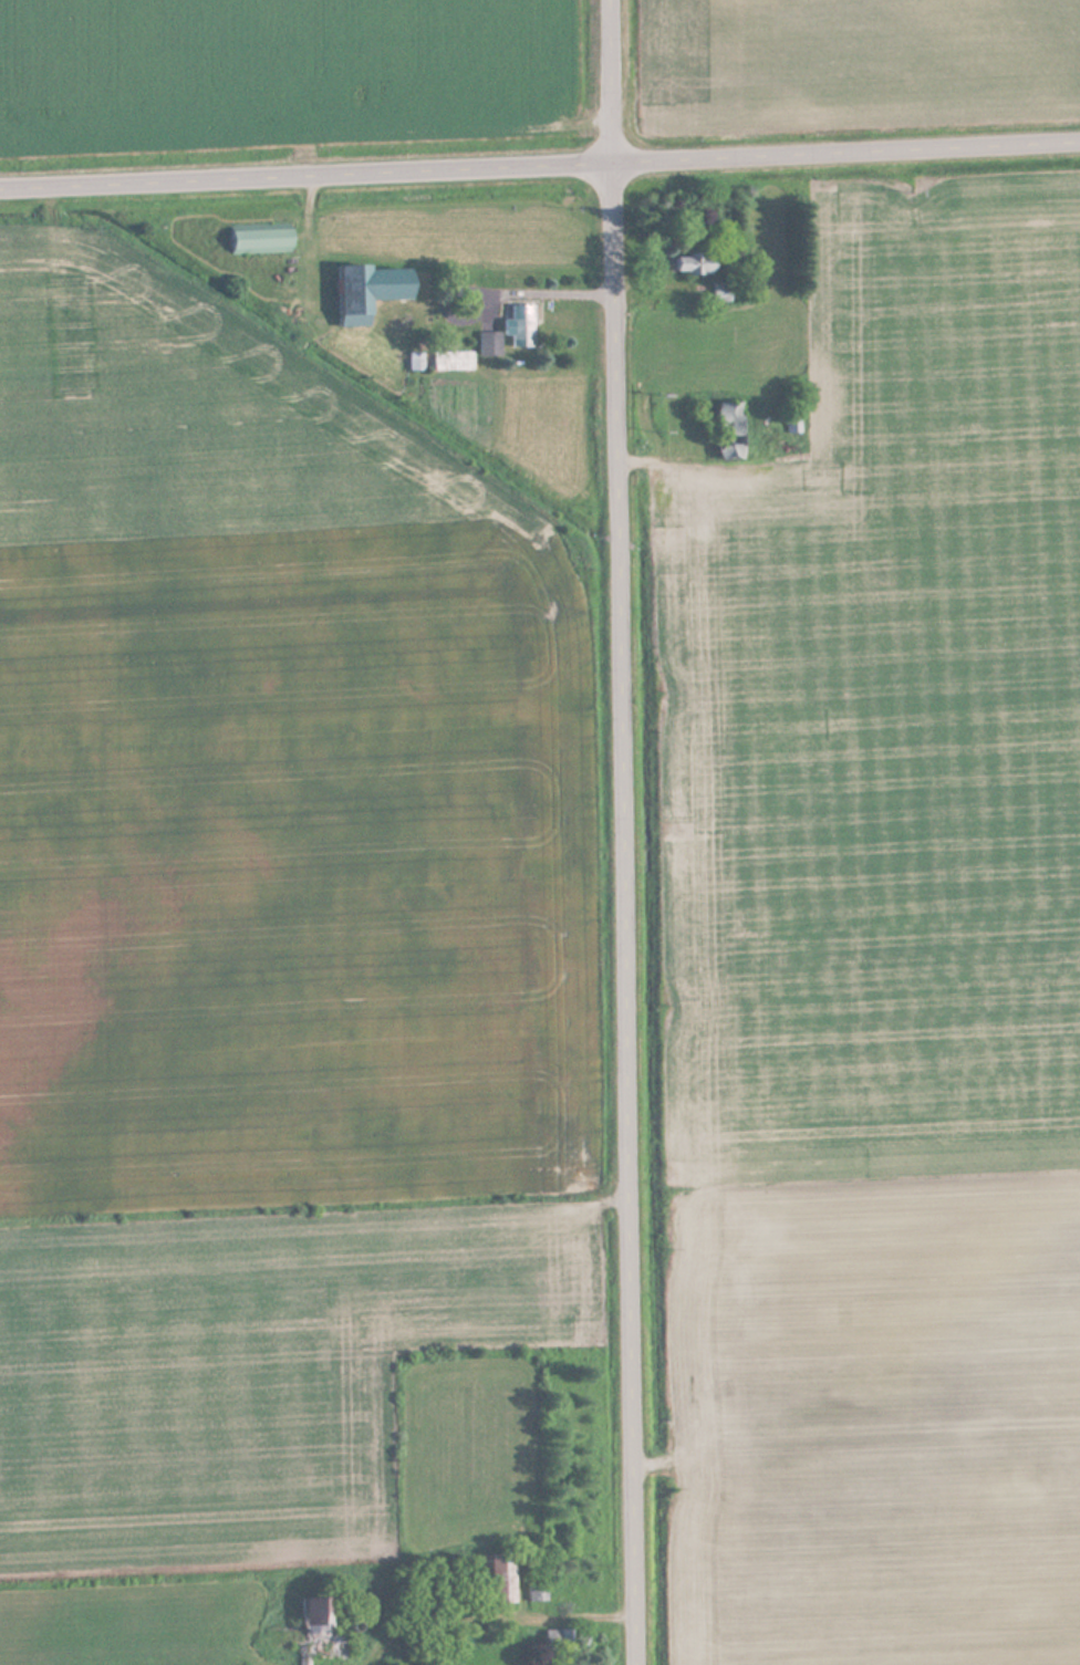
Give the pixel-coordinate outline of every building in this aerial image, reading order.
[(229,253),(292,253),(292,229),(229,229),(229,253)] [(716,273),(715,256),(702,257),(702,252),(675,252),(675,273),(716,273)] [(371,268),(371,264),(340,265),(341,326),(371,325),(371,299),(414,299),(413,268),(371,268)] [(533,346),(533,303),(511,303),(511,319),(504,319),(504,335),(511,335),(511,346),(533,346)] [(744,459),(744,401),(721,401),(721,459),(744,459)] [(485,1553),(486,1602),(514,1601),(514,1553),(485,1553)] [(306,1595),(306,1658),(341,1658),(341,1595),(306,1595)] [(572,1648),(572,1628),(543,1628),(543,1648),(572,1648)]
